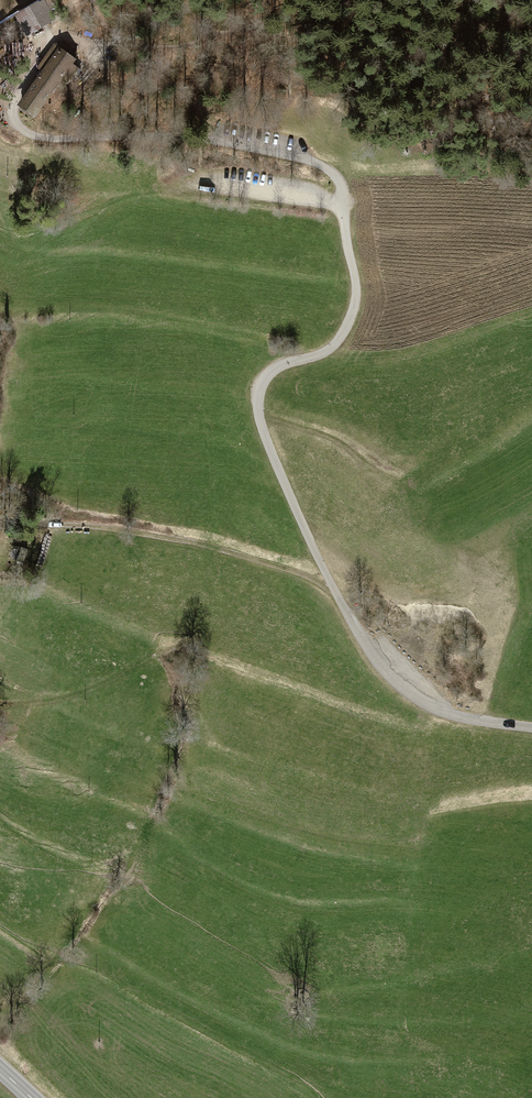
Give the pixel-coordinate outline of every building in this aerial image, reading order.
[(41,1),(14,16),(26,38),(53,23),(41,1)] [(18,104),(37,117),(76,61),(75,60),(78,55),(62,44),(53,45),(36,69),(41,73),(18,104)]
